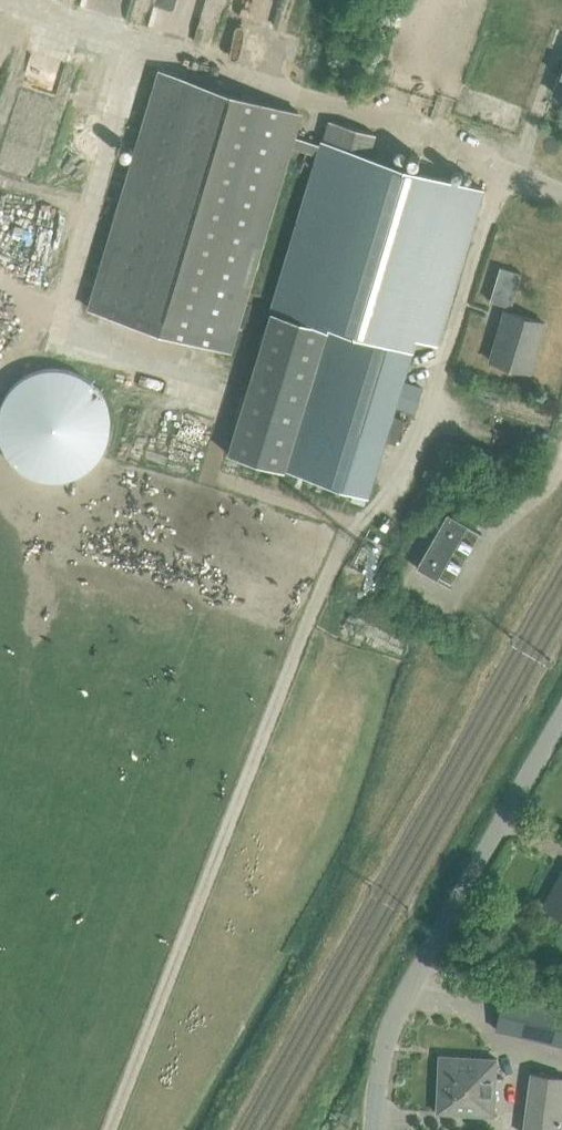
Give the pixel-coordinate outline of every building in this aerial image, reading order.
[(561,95),(561,67),(553,92),(561,95)] [(90,301),(87,309),(232,353),(235,344),(247,303),(292,149),(317,156),(321,142),(295,135),(302,111),(158,68),(90,301)] [(317,156),(272,310),(326,326),(326,325),(331,326),(290,460),(287,471),(357,492),(367,495),(368,496),(372,485),(396,406),(404,380),(407,370),(416,338),(436,344),(483,189),(407,166),(392,161),(377,157),(369,155),(376,133),(328,120),(321,142),(317,156)] [(522,274),(501,267),(490,301),(512,307),(522,274)] [(272,310),(230,454),(287,471),(290,460),(331,326),(326,325),(326,326),(272,310)] [(491,361),(529,372),(544,322),(506,311),(491,361)] [(404,380),(396,406),(416,412),(424,386),(404,380)] [(468,525),(448,513),(417,567),(437,579),(468,525)] [(545,905),(561,915),(561,875),(545,905)] [(497,1030),(561,1045),(561,1009),(504,995),(497,1030)] [(439,1056),(438,1094),(457,1095),(457,1083),(476,1084),(476,1076),(496,1078),(497,1059),(439,1056)] [(531,1073),(524,1129),(561,1129),(561,1077),(531,1073)] [(437,1113),(494,1116),(496,1078),(476,1076),(476,1084),(457,1083),(457,1095),(438,1094),(437,1113)]
